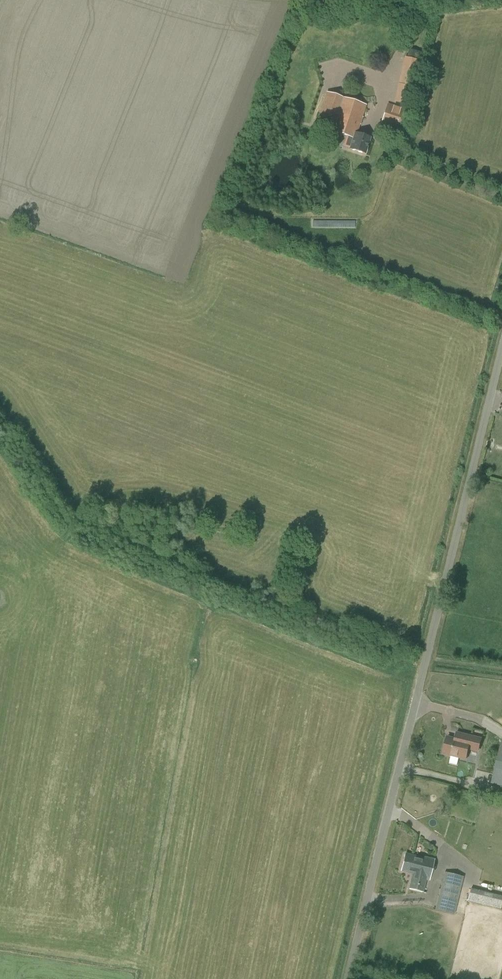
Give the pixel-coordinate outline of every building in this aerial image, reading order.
[(409,105),(419,61),(405,58),(395,101),(409,105)] [(365,154),(370,138),(356,133),(366,105),(328,93),(317,126),(354,138),(351,149),(365,154)] [(403,133),(411,111),(387,103),(380,126),(403,133)] [(478,751),(482,738),(464,734),(463,740),(447,736),(443,753),(466,758),(469,748),(478,751)] [(491,783),(501,786),(501,740),(491,783)] [(417,857),(405,854),(401,871),(412,874),(409,889),(422,892),(426,879),(429,880),(435,859),(424,856),(424,858),(417,856),(417,857)] [(454,915),(463,877),(444,872),(434,910),(454,915)] [(467,901),(501,909),(501,904),(501,896),(477,890),(470,888),(467,901)]
